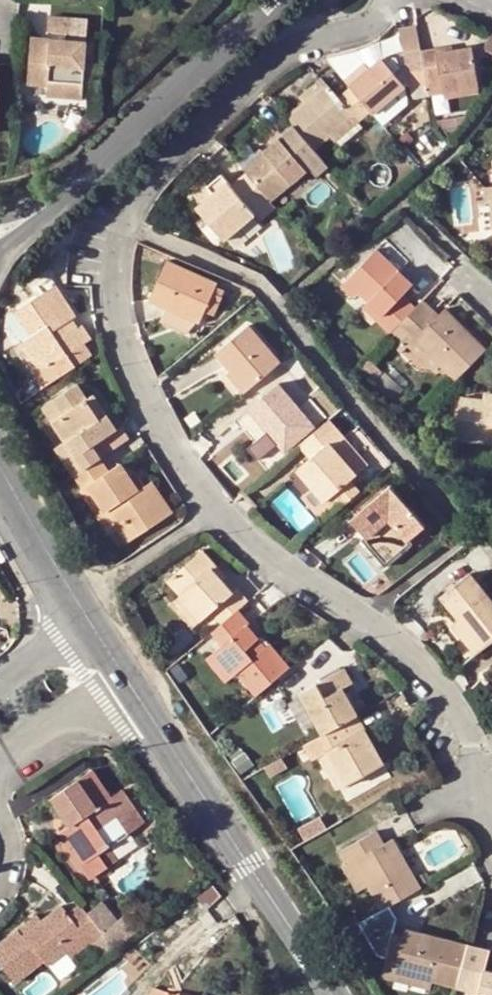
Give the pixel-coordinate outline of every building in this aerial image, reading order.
[(85,19),(47,15),(46,31),(64,33),(63,40),(30,38),(27,83),(44,84),(43,101),(79,104),(80,87),(85,19)] [(414,23),(399,26),(403,53),(419,50),(414,23)] [(488,31),(479,50),(491,57),(491,33),(488,31)] [(433,48),(419,50),(425,84),(426,95),(456,90),(475,87),(477,86),(471,46),(456,49),(434,52),(433,48)] [(425,84),(419,50),(403,53),(410,97),(426,95),(425,84)] [(381,124),(408,101),(410,97),(403,53),(380,58),(404,86),(372,113),(381,124)] [(355,56),(328,61),(348,85),(366,69),(355,56)] [(369,110),(372,113),(404,86),(380,58),(366,69),(348,85),(349,86),(369,110)] [(298,97),(301,102),(323,83),(319,78),(298,97)] [(301,102),(285,116),(292,125),(313,149),(327,135),(333,142),(357,121),(369,110),(349,86),(336,98),(323,83),(301,102)] [(477,96),(475,87),(456,90),(458,100),(477,96)] [(463,119),(436,124),(449,141),(463,119)] [(357,121),(333,142),(340,149),(363,128),(357,121)] [(253,158),(240,169),(242,171),(243,172),(269,202),(282,190),(308,167),(315,175),(326,164),(313,149),(292,125),(262,151),(253,158)] [(246,149),(253,158),(262,151),(255,143),(246,149)] [(243,172),(229,184),(253,214),(260,221),(274,208),(269,202),(243,172)] [(253,214),(229,184),(221,175),(206,187),(211,192),(194,208),(223,241),(253,214)] [(186,198),(194,208),(211,192),(206,187),(203,184),(186,198)] [(483,187),(485,201),(489,201),(491,228),(491,186),(483,187)] [(282,190),(269,202),(274,208),(278,212),(291,200),(282,190)] [(168,221),(163,231),(177,237),(181,227),(168,221)] [(374,321),(387,334),(413,307),(402,295),(411,285),(375,248),(345,280),(356,292),(367,302),(381,315),(374,321)] [(203,311),(212,291),(215,283),(166,260),(147,299),(166,308),(197,322),(203,311)] [(356,292),(345,280),(339,287),(351,298),(356,292)] [(64,324),(70,319),(75,317),(54,285),(15,312),(31,336),(21,343),(40,372),(33,377),(41,389),(91,356),(83,343),(90,338),(81,326),(77,329),(71,333),(64,324)] [(221,296),(212,291),(203,311),(213,315),(221,296)] [(430,310),(420,300),(413,307),(387,334),(398,344),(402,341),(430,310)] [(361,308),(374,321),(381,315),(367,302),(361,308)] [(166,308),(159,323),(190,339),(197,322),(166,308)] [(314,308),(307,316),(315,322),(322,315),(314,308)] [(454,380),(484,350),(444,309),(435,316),(412,340),(439,364),(454,380)] [(435,316),(430,310),(402,341),(432,371),(439,364),(412,340),(435,316)] [(77,329),(70,319),(64,324),(71,333),(77,329)] [(246,391),(279,361),(247,325),(214,353),(246,391)] [(40,372),(21,343),(14,348),(33,377),(40,372)] [(306,417),(278,383),(247,409),(276,443),(306,417)] [(55,447),(74,474),(99,456),(91,446),(115,428),(91,394),(85,397),(75,384),(52,400),(61,414),(51,421),(64,439),(55,447)] [(481,400),(481,405),(491,406),(491,394),(482,392),(481,400)] [(481,400),(458,397),(454,441),(490,445),(491,436),(491,406),(481,405),(481,400)] [(41,407),(51,421),(61,414),(52,400),(41,407)] [(247,409),(236,418),(265,452),(276,443),(247,409)] [(341,436),(327,419),(302,441),(312,454),(308,458),(296,468),(322,500),(354,474),(365,464),(341,436)] [(302,441),(297,445),(308,458),(312,454),(302,441)] [(99,456),(74,474),(82,486),(87,484),(117,527),(128,519),(138,534),(172,511),(155,487),(141,497),(137,490),(118,463),(107,471),(99,456)] [(151,481),(137,490),(141,497),(155,487),(151,481)] [(87,484),(82,486),(78,490),(108,533),(117,527),(87,484)] [(350,519),(366,538),(370,534),(378,541),(368,549),(384,567),(411,543),(409,540),(424,525),(390,485),(350,519)] [(128,519),(117,527),(127,542),(138,534),(128,519)] [(370,534),(366,538),(362,542),(368,549),(378,541),(370,534)] [(236,609),(246,600),(236,588),(231,591),(219,577),(211,567),(215,564),(202,550),(166,581),(177,595),(200,619),(210,611),(219,623),(236,609)] [(211,567),(219,577),(223,574),(215,564),(211,567)] [(491,640),(491,603),(467,574),(439,597),(457,620),(482,648),(491,640)] [(200,619),(177,595),(170,603),(191,626),(200,619)] [(219,623),(211,630),(223,643),(213,652),(232,674),(235,671),(256,695),(285,669),(288,667),(267,644),(264,647),(258,651),(251,641),(256,637),(244,624),(247,622),(236,609),(219,623)] [(451,626),(474,655),(482,648),(457,620),(451,626)] [(256,637),(251,641),(258,651),(264,647),(267,644),(259,635),(256,637)] [(288,667),(285,669),(296,683),(323,660),(311,647),(288,667)] [(232,674),(213,652),(205,658),(226,679),(232,674)] [(356,716),(357,714),(350,702),(343,687),(352,682),(345,668),(302,693),(324,733),(356,716)] [(343,687),(350,702),(360,696),(352,682),(343,687)] [(289,700),(311,741),(323,734),(324,733),(302,693),(289,700)] [(324,733),(323,734),(330,748),(325,750),(343,785),(382,763),(356,716),(324,733)] [(336,788),(343,785),(325,750),(318,754),(336,788)] [(280,758),(262,768),(269,779),(286,769),(280,758)] [(92,772),(53,798),(72,825),(68,828),(58,835),(68,849),(72,845),(83,861),(79,865),(89,879),(118,860),(109,846),(98,830),(117,817),(128,833),(144,823),(122,792),(111,799),(92,772)] [(72,825),(53,798),(49,801),(68,828),(72,825)] [(98,830),(109,846),(128,833),(117,817),(98,830)] [(374,850),(382,844),(373,830),(364,835),(374,850)] [(387,906),(418,888),(391,838),(382,844),(374,850),(364,835),(338,852),(346,864),(352,860),(367,884),(381,909),(387,906)] [(72,845),(68,849),(79,865),(83,861),(72,845)] [(352,860),(346,864),(341,866),(355,890),(367,884),(352,860)] [(87,913),(102,934),(104,932),(117,921),(101,901),(87,913)] [(80,904),(68,914),(61,906),(41,922),(24,936),(19,930),(0,945),(0,961),(17,983),(45,961),(48,966),(66,952),(85,937),(91,944),(101,958),(113,948),(102,934),(87,913),(80,904)] [(381,909),(357,923),(376,955),(385,958),(393,927),(394,918),(387,906),(381,909)] [(38,916),(19,930),(24,936),(41,922),(38,916)] [(393,927),(385,958),(380,977),(426,990),(429,981),(393,972),(403,930),(393,927)] [(429,981),(453,989),(454,985),(457,974),(465,945),(403,930),(393,972),(429,981)] [(71,959),(91,944),(85,937),(66,952),(71,959)] [(465,945),(457,974),(480,981),(477,991),(476,994),(491,994),(491,971),(482,968),(485,950),(465,945)] [(91,994),(120,994),(134,984),(122,969),(91,994)] [(480,981),(457,974),(454,985),(477,991),(480,981)]
